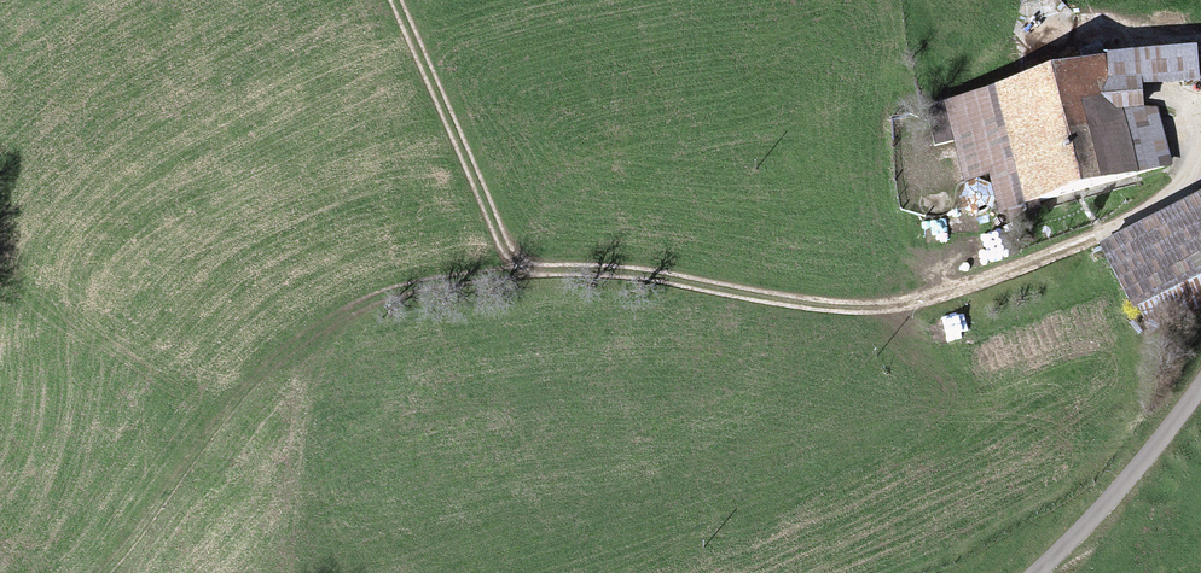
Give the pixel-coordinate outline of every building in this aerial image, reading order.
[(1137,179),(1106,63),(995,93),(1027,209),(1137,179)] [(1027,209),(995,93),(946,106),(965,174),(991,168),(1003,215),(1027,209)] [(1103,246),(1136,313),(1200,282),(1200,199),(1103,246)]
